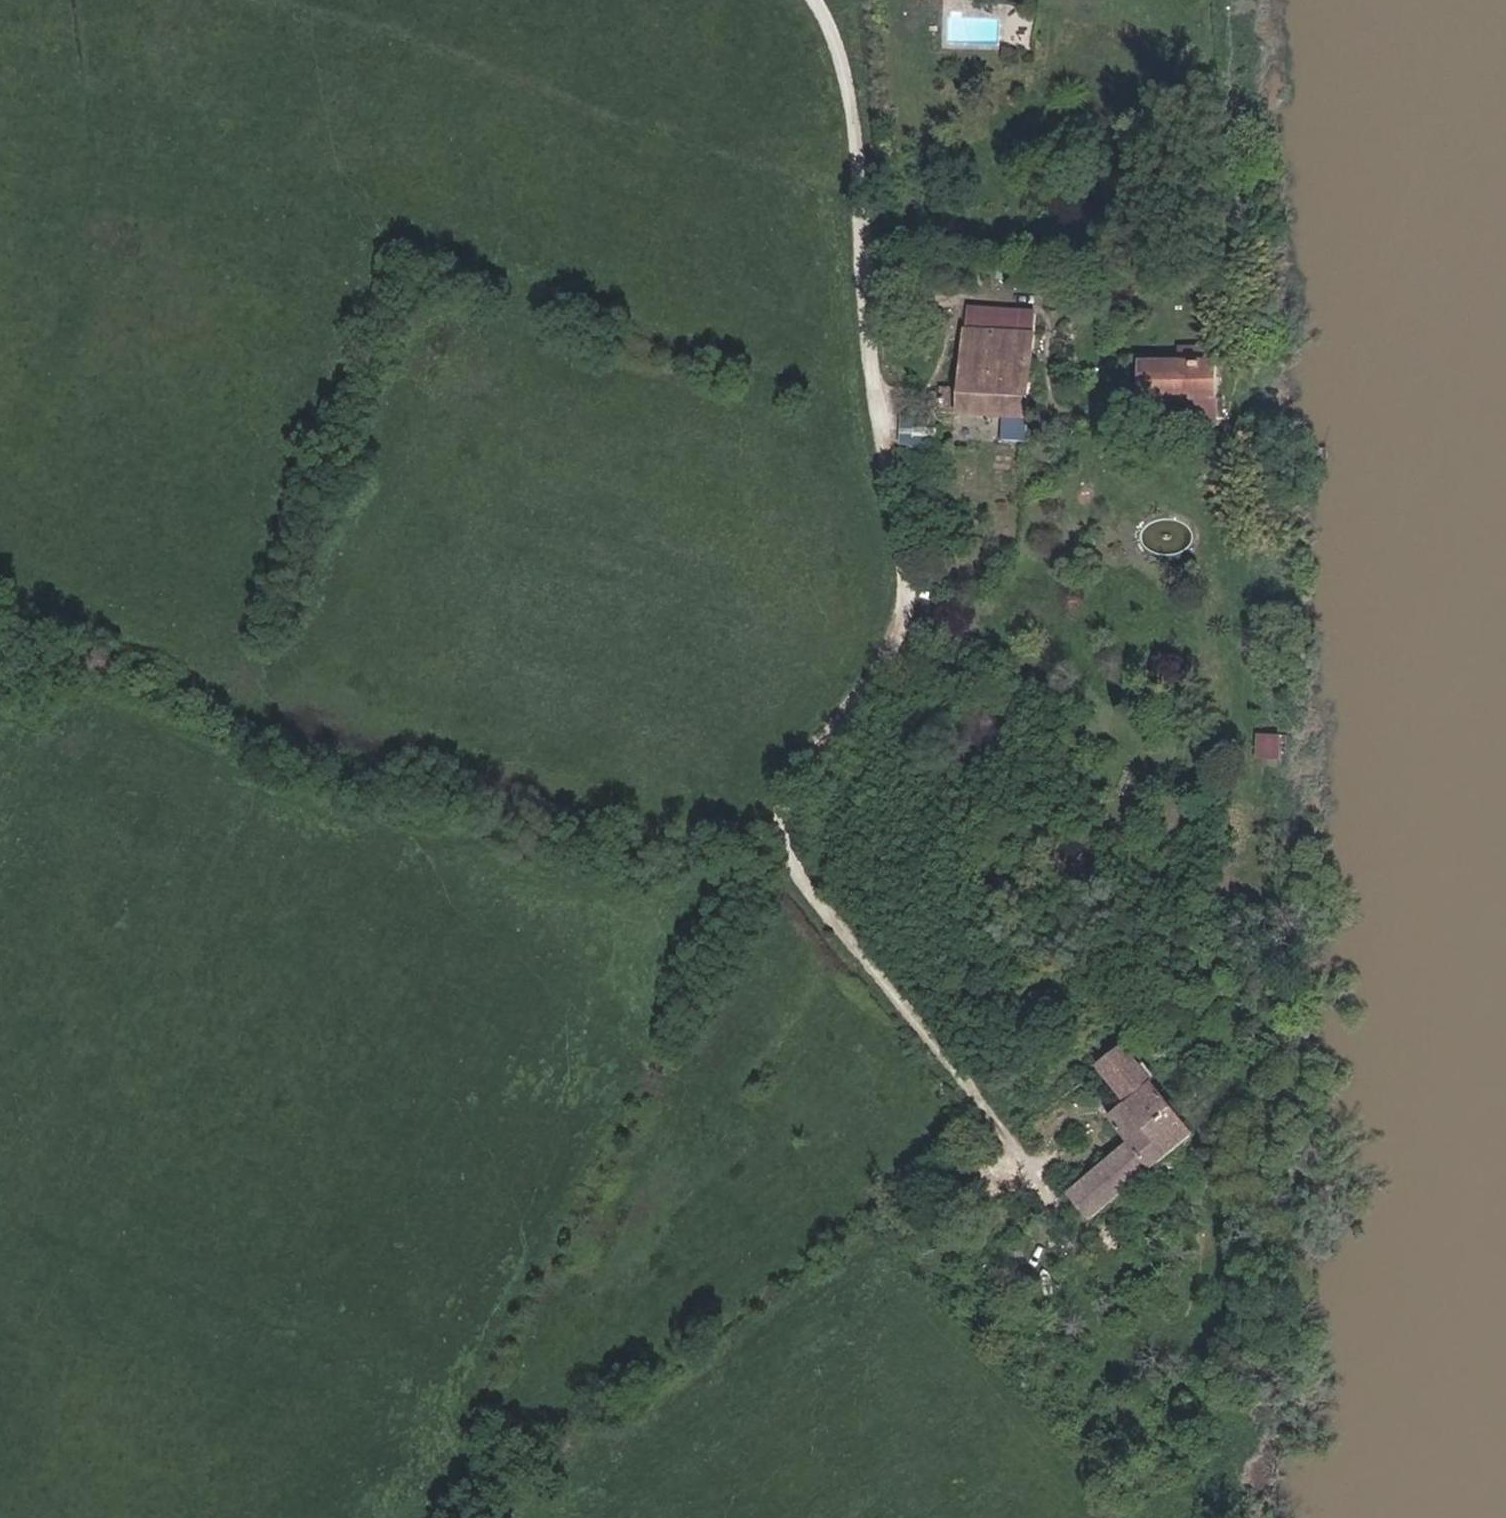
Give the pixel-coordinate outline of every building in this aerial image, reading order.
[(1016,334),(1018,311),(968,307),(966,330),(1016,334)] [(1028,418),(1034,335),(1035,312),(1018,311),(1016,334),(966,330),(963,389),(942,388),(941,394),(937,394),(935,394),(933,395),(931,396),(931,398),(930,400),(930,403),(931,405),(932,406),(934,407),(937,408),(940,408),(940,414),(962,415),(1004,417),(1003,440),(1027,441),(1028,418)] [(1216,400),(1216,362),(1144,364),(1144,403),(1193,401),(1193,421),(1217,421),(1217,419),(1216,400)] [(1225,419),(1225,400),(1216,400),(1217,419),(1225,419)] [(928,436),(928,428),(929,428),(929,417),(900,417),(900,446),(928,447),(929,436),(928,436)] [(1293,760),(1295,734),(1265,731),(1263,757),(1293,760)] [(1194,1135),(1164,1096),(1125,1048),(1101,1067),(1130,1104),(1110,1118),(1130,1143),(1069,1195),(1091,1221),(1150,1171),(1194,1135)]
